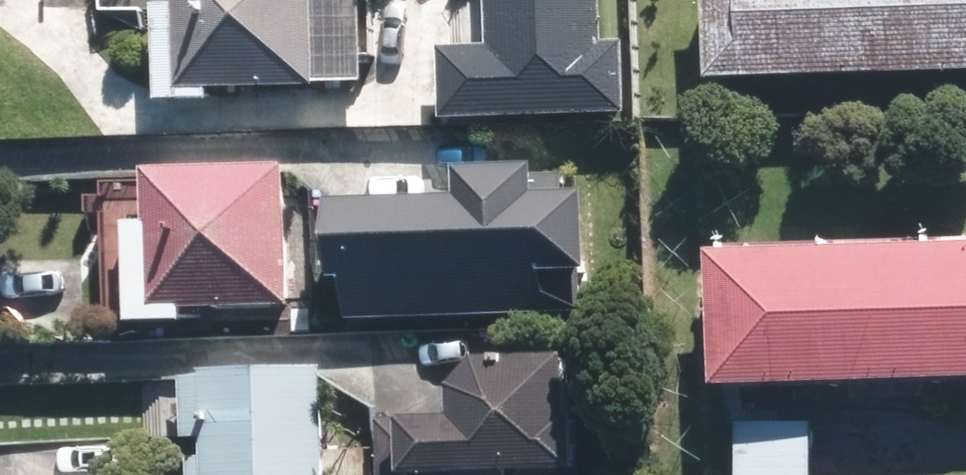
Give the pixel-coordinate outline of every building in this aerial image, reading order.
[(153,101),(202,100),(202,88),(312,86),(311,0),(151,0),(153,101)] [(594,0),(485,0),(485,43),(438,44),(439,114),(616,111),(615,41),(594,41),(594,0)] [(965,61),(965,0),(717,0),(720,69),(965,61)] [(295,299),(293,157),(152,158),(153,213),(132,213),(135,314),(188,313),(188,300),(295,299)] [(344,274),(345,316),(569,308),(568,261),(579,261),(577,193),(525,195),(524,162),(450,165),(451,194),(317,198),(320,275),(344,274)] [(722,240),(726,375),(965,368),(965,233),(722,240)] [(488,349),(462,377),(463,408),(379,411),(381,474),(583,474),(583,461),(587,461),(585,404),(578,404),(576,347),(488,349)] [(328,366),(207,370),(207,377),(188,377),(191,439),(210,438),(211,455),(194,457),(195,474),(331,474),(328,366)] [(814,413),(736,415),(737,474),(815,474),(814,413)]
